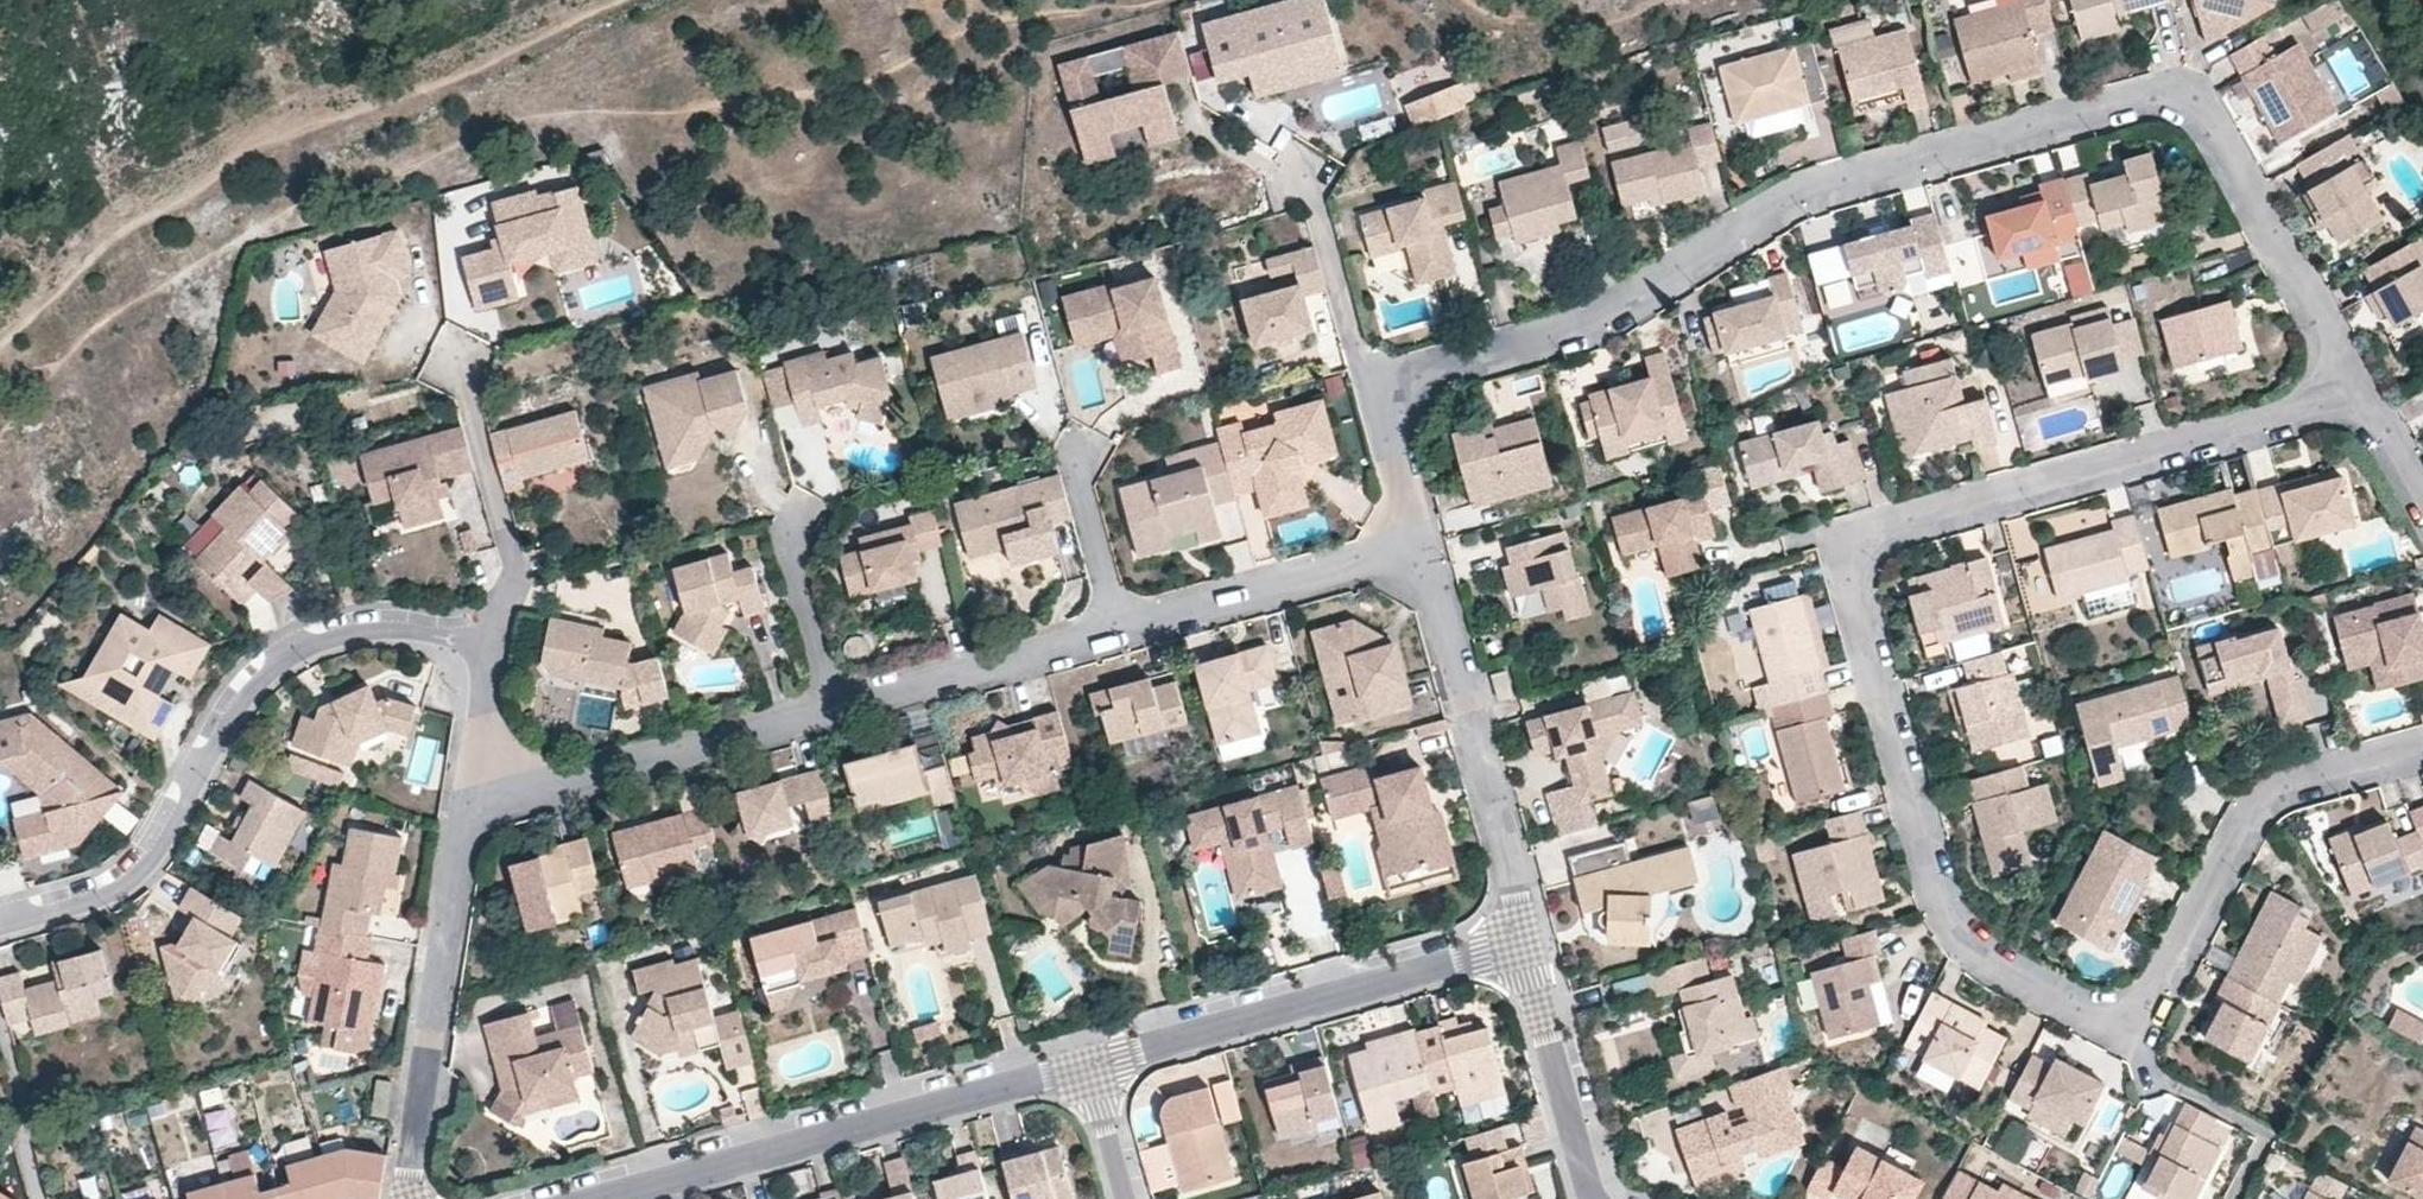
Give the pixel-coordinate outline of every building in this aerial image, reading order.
[(1325,0),(1271,0),(1200,20),(1216,77),(1248,68),(1337,43),(1325,0)] [(1996,6),(1953,18),(1972,82),(2009,71),(2037,62),(2029,34),(2053,27),(2046,0),(2015,0),(1996,6)] [(2082,38),(2119,28),(2117,21),(2114,12),(2132,7),(2156,0),(2070,0),(2082,38)] [(2200,2),(2197,6),(2207,40),(2231,27),(2277,0),(2199,0),(2200,2)] [(2312,30),(2340,17),(2332,1),(2305,15),(2312,30)] [(2135,16),(2132,7),(2114,12),(2117,21),(2135,16)] [(1877,37),(1873,20),(1833,30),(1838,47),(1877,37)] [(1188,66),(1178,27),(1057,61),(1080,138),(1108,129),(1142,120),(1171,112),(1160,73),(1188,66)] [(1838,47),(1853,98),(1901,85),(1906,99),(1909,109),(1927,103),(1907,29),(1877,37),(1838,47)] [(2307,56),(2298,42),(2276,54),(2263,33),(2231,52),(2264,108),(2282,97),(2300,129),(2337,108),(2307,56)] [(1828,99),(1812,41),(1723,67),(1739,123),(1750,120),(1800,107),(1811,104),(1828,99)] [(1255,91),(1344,67),(1337,43),(1248,68),(1255,91)] [(2039,70),(2037,62),(2009,71),(2011,79),(2039,70)] [(1464,101),(1455,79),(1404,100),(1413,122),(1436,112),(1464,101)] [(2268,116),(2276,112),(2289,135),(2300,129),(2282,97),(2264,108),(2268,116)] [(1805,124),(1800,107),(1750,120),(1755,138),(1805,124)] [(1177,135),(1171,112),(1142,120),(1149,143),(1177,135)] [(1692,144),(1646,155),(1615,163),(1625,205),(1652,197),(1662,194),(1665,203),(1704,192),(1697,165),(1721,160),(1718,151),(1711,125),(1689,131),(1692,144)] [(1115,152),(1108,129),(1080,138),(1086,161),(1115,152)] [(2307,183),(2303,185),(2334,240),(2379,214),(2348,159),(2357,154),(2347,133),(2295,162),(2307,183)] [(1557,148),(1562,166),(1499,183),(1504,203),(1512,233),(1556,221),(1578,215),(1569,184),(1590,179),(1580,142),(1557,148)] [(2135,183),(2123,185),(2121,178),(2097,183),(2094,175),(2065,183),(2078,228),(2103,219),(2107,231),(2133,224),(2135,228),(2174,217),(2154,151),(2128,159),(2132,174),(2135,183)] [(2121,178),(2123,185),(2135,183),(2132,174),(2121,178)] [(2038,191),(2040,200),(2019,205),(1987,215),(1992,234),(1999,259),(2080,237),(2078,228),(2065,183),(2063,178),(2037,185),(2038,191)] [(1444,229),(1436,230),(1434,223),(1442,221),(1464,218),(1454,180),(1421,189),(1423,198),(1360,215),(1367,241),(1406,231),(1409,239),(1416,237),(1423,260),(1432,258),(1436,276),(1455,271),(1444,229)] [(589,238),(574,185),(535,196),(534,190),(490,203),(502,247),(492,249),(494,258),(463,267),(475,309),(518,297),(508,262),(549,250),(589,238)] [(2040,200),(2038,191),(2017,198),(2019,205),(2040,200)] [(1652,197),(1654,206),(1665,203),(1662,194),(1652,197)] [(1512,233),(1504,203),(1487,208),(1495,238),(1512,233)] [(1912,226),(1886,233),(1888,241),(1877,244),(1876,236),(1848,245),(1857,275),(1877,270),(1880,284),(1882,289),(1888,292),(1893,293),(1905,290),(1910,282),(1909,275),(1926,271),(1927,277),(1951,271),(1935,214),(1911,220),(1912,226)] [(1444,229),(1442,221),(1434,223),(1436,230),(1444,229)] [(1559,231),(1556,221),(1512,233),(1515,243),(1559,231)] [(409,274),(397,229),(325,249),(336,289),(311,333),(362,362),(401,295),(390,289),(387,280),(395,278),(409,274)] [(1409,239),(1406,231),(1367,241),(1370,253),(1410,243),(1409,239)] [(1888,241),(1886,233),(1876,236),(1877,244),(1888,241)] [(595,259),(589,238),(549,250),(555,270),(595,259)] [(2364,268),(2377,291),(2367,297),(2375,312),(2379,310),(2385,307),(2390,316),(2396,325),(2422,309),(2422,274),(2419,268),(2422,266),(2422,251),(2416,239),(2364,268)] [(1293,265),(1298,286),(1243,301),(1254,341),(1274,337),(1286,334),(1310,327),(1302,295),(1325,288),(1313,245),(1289,252),(1293,265)] [(1265,258),(1268,271),(1293,265),(1289,252),(1265,258)] [(2064,260),(2071,293),(2093,288),(2086,255),(2064,260)] [(1428,278),(1436,276),(1432,258),(1423,260),(1428,278)] [(1773,296),(1748,303),(1751,311),(1741,314),(1738,305),(1714,312),(1715,315),(1703,318),(1712,352),(1726,348),(1727,351),(1782,336),(1786,335),(1784,325),(1801,319),(1788,273),(1768,279),(1769,285),(1773,296)] [(401,295),(395,278),(387,280),(390,289),(401,295)] [(1071,336),(1121,322),(1134,364),(1151,359),(1156,375),(1178,368),(1155,281),(1113,292),(1111,286),(1061,300),(1071,336)] [(2162,318),(2175,366),(2245,346),(2232,299),(2162,318)] [(1751,311),(1748,303),(1738,305),(1741,314),(1751,311)] [(2384,318),(2390,316),(2385,307),(2379,310),(2384,318)] [(2113,324),(2111,318),(2075,327),(2073,321),(2030,334),(2041,374),(2085,363),(2086,369),(2088,375),(2124,364),(2122,358),(2113,324)] [(2145,352),(2135,318),(2113,324),(2122,358),(2145,352)] [(1071,336),(1075,348),(1113,339),(1122,367),(1134,364),(1121,322),(1071,336)] [(1037,384),(1023,332),(932,357),(946,410),(1012,390),(1037,384)] [(1274,337),(1276,345),(1289,342),(1286,334),(1274,337)] [(886,386),(877,354),(850,361),(847,351),(824,357),(822,350),(780,361),(784,376),(798,424),(818,418),(814,403),(847,394),(855,394),(860,396),(857,403),(855,413),(878,418),(886,386)] [(1643,360),(1648,380),(1619,388),(1607,391),(1587,397),(1588,404),(1580,407),(1588,441),(1597,438),(1619,432),(1624,445),(1664,433),(1666,443),(1667,445),(1686,439),(1667,373),(1662,355),(1643,360)] [(1982,397),(1964,402),(1951,356),(1904,369),(1909,385),(1895,390),(1908,436),(1919,445),(1929,450),(1971,439),(1975,447),(1996,442),(1982,397)] [(2041,374),(2043,381),(2086,369),(2085,363),(2041,374)] [(706,444),(699,430),(710,426),(714,428),(730,435),(744,411),(732,371),(699,380),(697,372),(664,381),(666,391),(646,396),(661,450),(681,446),(700,454),(706,444)] [(666,391),(664,381),(643,386),(646,396),(666,391)] [(1606,384),(1607,391),(1619,388),(1617,381),(1606,384)] [(946,410),(949,418),(1015,400),(1012,390),(946,410)] [(1895,390),(1886,392),(1907,467),(1919,445),(1908,436),(1895,390)] [(847,394),(846,400),(857,403),(860,396),(855,394),(847,394)] [(1300,485),(1290,487),(1285,468),(1296,456),(1332,447),(1320,403),(1291,411),(1274,416),(1277,426),(1243,436),(1240,425),(1223,430),(1217,432),(1219,440),(1232,488),(1255,482),(1258,493),(1265,517),(1273,514),(1305,505),(1300,485)] [(591,463),(577,411),(490,434),(505,489),(506,494),(522,490),(519,481),(591,463)] [(1749,472),(1796,460),(1811,455),(1816,471),(1833,466),(1838,483),(1860,477),(1849,437),(1835,441),(1831,426),(1822,428),(1819,419),(1775,430),(1780,449),(1767,452),(1763,434),(1739,440),(1749,472)] [(1488,432),(1490,438),(1482,440),(1478,427),(1449,436),(1459,472),(1464,487),(1480,483),(1485,503),(1548,486),(1530,420),(1488,432)] [(1486,425),(1478,427),(1482,440),(1490,438),(1488,432),(1486,425)] [(437,487),(443,486),(441,478),(449,476),(474,469),(462,427),(361,454),(375,504),(396,499),(399,507),(419,502),(425,523),(445,517),(441,500),(437,487)] [(1775,430),(1763,434),(1767,452),(1780,449),(1775,430)] [(1600,448),(1604,461),(1666,443),(1664,433),(1624,445),(1619,432),(1597,438),(1600,448)] [(1171,547),(1169,536),(1193,530),(1197,545),(1220,538),(1212,506),(1236,501),(1235,499),(1232,488),(1219,440),(1195,446),(1200,465),(1170,473),(1120,487),(1136,547),(1138,555),(1171,547)] [(661,450),(668,475),(691,469),(700,454),(681,446),(661,450)] [(1200,465),(1195,446),(1165,454),(1170,473),(1200,465)] [(1298,474),(1303,465),(1335,457),(1332,447),(1296,456),(1285,468),(1290,487),(1300,485),(1298,474)] [(1749,472),(1751,483),(1799,471),(1796,460),(1749,472)] [(1833,466),(1816,471),(1821,488),(1838,483),(1833,466)] [(211,510),(225,522),(193,557),(242,603),(259,585),(241,569),(258,552),(253,548),(263,537),(275,548),(290,530),(283,523),(297,506),(261,472),(245,489),(237,483),(211,510)] [(2284,484),(2286,492),(2320,483),(2318,474),(2284,484)] [(441,478),(443,486),(437,487),(441,500),(455,496),(449,476),(441,478)] [(2258,491),(2273,547),(2357,522),(2344,476),(2320,483),(2286,492),(2284,484),(2258,491)] [(1004,539),(1028,532),(1023,514),(1041,510),(1045,529),(1049,528),(1071,521),(1058,478),(1020,487),(953,505),(968,562),(1007,552),(1004,539)] [(1232,488),(1235,499),(1258,493),(1255,482),(1232,488)] [(1480,483),(1464,487),(1470,507),(1485,503),(1480,483)] [(2220,541),(2221,536),(2226,535),(2230,548),(2229,553),(2235,577),(2255,572),(2250,553),(2273,547),(2258,491),(2257,488),(2233,495),(2231,489),(2186,501),(2187,508),(2178,510),(2176,504),(2157,510),(2169,552),(2185,547),(2188,552),(2217,545),(2220,541)] [(1700,565),(1692,541),(1689,532),(1710,526),(1700,491),(1608,517),(1618,553),(1655,543),(1661,541),(1670,573),(1700,565)] [(2176,504),(2178,510),(2187,508),(2186,501),(2176,504)] [(401,516),(404,528),(425,523),(419,502),(399,507),(401,516)] [(225,522),(211,510),(181,545),(193,557),(225,522)] [(1028,532),(1004,539),(1007,552),(1011,568),(1056,556),(1049,528),(1045,529),(1041,510),(1023,514),(1028,532)] [(905,520),(907,530),(856,542),(858,554),(837,560),(845,591),(867,585),(869,593),(905,584),(914,581),(909,564),(906,555),(916,553),(939,546),(929,514),(905,520)] [(1276,526),(1273,514),(1265,517),(1268,529),(1276,526)] [(2111,531),(2113,538),(2082,546),(2080,539),(2044,549),(2056,594),(2123,574),(2121,567),(2147,561),(2134,516),(2109,523),(2111,531)] [(1712,535),(1710,526),(1689,532),(1692,541),(1712,535)] [(1575,577),(1562,531),(1507,546),(1511,565),(1504,567),(1512,597),(1535,590),(1542,588),(1545,598),(1549,611),(1564,606),(1567,616),(1588,611),(1578,576),(1575,577)] [(2080,539),(2082,546),(2113,538),(2111,531),(2080,539)] [(1664,575),(1670,573),(1661,541),(1655,543),(1664,575)] [(1511,565),(1507,546),(1484,553),(1490,571),(1504,567),(1511,565)] [(916,553),(906,555),(909,564),(918,561),(916,553)] [(722,606),(719,604),(735,600),(739,618),(760,612),(749,570),(729,576),(724,557),(672,572),(684,615),(673,635),(698,649),(722,606)] [(1951,569),(1952,574),(1945,576),(1943,571),(1914,580),(1917,592),(1907,594),(1918,635),(1932,632),(1935,643),(1982,630),(2002,624),(1984,559),(1951,569)] [(2092,612),(2134,603),(2129,580),(2087,588),(2092,612)] [(869,593),(867,585),(845,591),(848,598),(869,593)] [(1542,588),(1535,590),(1538,600),(1545,598),(1542,588)] [(1829,674),(1808,593),(1798,594),(1821,677),(1829,674)] [(2383,644),(2396,686),(2422,678),(2422,630),(2412,593),(2373,605),(2375,611),(2336,622),(2345,655),(2383,644)] [(1821,677),(1798,594),(1750,608),(1758,638),(1771,686),(1763,688),(1768,707),(1774,705),(1776,705),(1823,692),(1825,692),(1821,677)] [(729,610),(722,606),(698,649),(712,657),(727,630),(720,627),(729,610)] [(1409,702),(1390,642),(1380,645),(1375,632),(1353,617),(1312,632),(1326,680),(1345,675),(1355,672),(1362,693),(1352,696),(1358,717),(1409,702)] [(171,704),(155,695),(170,669),(186,677),(205,645),(156,618),(147,634),(121,620),(89,676),(121,694),(111,711),(152,734),(171,704)] [(560,672),(586,675),(585,682),(624,689),(625,683),(631,684),(639,683),(643,701),(667,695),(657,659),(639,663),(629,661),(631,646),(601,641),(592,640),(585,629),(548,622),(540,667),(549,678),(560,672)] [(2294,653),(2287,655),(2278,628),(2237,639),(2235,636),(2216,642),(2218,651),(2200,656),(2207,682),(2261,667),(2263,675),(2270,674),(2273,688),(2283,724),(2312,716),(2294,653)] [(601,641),(603,631),(585,629),(592,640),(601,641)] [(1935,643),(1940,657),(1985,644),(1982,630),(1935,643)] [(1918,635),(1922,646),(1935,643),(1932,632),(1918,635)] [(1771,686),(1758,638),(1750,640),(1763,688),(1771,686)] [(2197,647),(2200,656),(2218,651),(2216,642),(2197,647)] [(2345,655),(2349,668),(2371,663),(2379,690),(2396,686),(2383,644),(2345,655)] [(1225,659),(1227,668),(1217,671),(1214,661),(1197,666),(1218,736),(1220,743),(1252,734),(1240,694),(1251,690),(1276,684),(1265,647),(1225,659)] [(1970,683),(1959,686),(1971,731),(1977,749),(2029,734),(2012,671),(2005,672),(1998,651),(1964,661),(1970,683)] [(1227,668),(1225,659),(1214,661),(1217,671),(1227,668)] [(2207,682),(2209,692),(2263,675),(2261,667),(2207,682)] [(155,695),(171,704),(186,677),(170,669),(155,695)] [(585,682),(586,675),(560,672),(549,678),(554,685),(584,690),(585,682)] [(1355,672),(1345,675),(1352,696),(1362,693),(1355,672)] [(1504,674),(1493,678),(1499,699),(1510,695),(1504,674)] [(89,676),(65,684),(111,711),(121,694),(89,676)] [(2117,746),(2113,732),(2147,724),(2151,736),(2173,730),(2192,725),(2179,677),(2079,707),(2100,784),(2125,777),(2117,746)] [(1129,684),(1132,694),(1153,688),(1150,678),(1129,684)] [(639,683),(631,684),(625,683),(624,689),(628,705),(643,701),(639,683)] [(1175,683),(1153,688),(1132,694),(1129,684),(1090,696),(1095,717),(1100,717),(1110,746),(1124,742),(1167,731),(1187,726),(1175,683)] [(341,759),(351,732),(385,718),(388,726),(407,731),(417,703),(390,696),(378,702),(368,685),(337,698),(341,706),(332,710),(323,705),(318,718),(305,714),(294,742),(341,759)] [(1962,734),(1971,731),(1959,686),(1948,690),(1962,734)] [(1251,690),(1240,694),(1252,734),(1263,731),(1251,690)] [(1780,728),(1771,730),(1780,761),(1792,803),(1841,788),(1831,754),(1821,719),(1829,716),(1823,692),(1776,705),(1774,705),(1780,728)] [(1613,795),(1602,749),(1607,734),(1646,723),(1638,693),(1528,723),(1536,756),(1558,750),(1557,744),(1570,740),(1574,755),(1571,761),(1569,767),(1580,804),(1613,795)] [(323,705),(332,710),(341,706),(337,698),(323,705)] [(1768,707),(1765,708),(1771,730),(1780,728),(1774,705),(1768,707)] [(40,791),(44,808),(11,818),(21,856),(75,842),(120,788),(28,710),(0,718),(0,756),(5,755),(6,762),(40,791)] [(1014,784),(1028,793),(1036,777),(1055,772),(1072,768),(1058,714),(1032,722),(1035,735),(1017,739),(1006,729),(995,721),(990,733),(972,739),(976,752),(967,755),(974,782),(991,778),(995,789),(1014,784)] [(388,726),(385,718),(351,732),(341,759),(351,764),(360,741),(388,726)] [(1445,720),(1413,728),(1417,740),(1448,732),(1445,720)] [(1035,735),(1032,722),(1006,729),(1017,739),(1035,735)] [(2113,732),(2117,746),(2151,736),(2147,724),(2113,732)] [(938,740),(915,746),(923,774),(946,767),(938,740)] [(1560,758),(1574,755),(1570,740),(1557,744),(1558,750),(1560,758)] [(875,802),(868,778),(912,767),(920,791),(926,812),(956,804),(946,767),(923,774),(915,746),(843,766),(854,808),(875,802)] [(1631,765),(1633,749),(1610,746),(1607,763),(1631,765)] [(1996,862),(2031,852),(2026,833),(2059,823),(2048,784),(2026,790),(2021,765),(1965,781),(1972,806),(1979,805),(1989,802),(1993,818),(1984,820),(1996,862)] [(868,778),(875,802),(905,794),(920,791),(912,767),(868,778)] [(1333,818),(1372,807),(1383,847),(1392,845),(1402,877),(1412,874),(1421,872),(1431,874),(1457,868),(1444,816),(1432,812),(1424,814),(1421,801),(1426,792),(1419,769),(1378,779),(1363,770),(1322,781),(1333,818)] [(810,830),(835,823),(820,772),(795,778),(802,804),(810,830)] [(802,804),(795,778),(778,783),(785,809),(802,804)] [(242,797),(254,804),(246,817),(240,828),(232,840),(221,833),(211,851),(242,871),(254,853),(274,864),(304,811),(251,780),(242,797)] [(778,783),(736,794),(742,818),(732,832),(747,837),(790,827),(785,809),(778,783)] [(1296,849),(1315,844),(1299,785),(1280,790),(1296,849)] [(1292,850),(1296,849),(1280,790),(1276,792),(1292,850)] [(1276,854),(1292,850),(1276,792),(1259,796),(1276,854)] [(1424,814),(1432,812),(1426,792),(1421,801),(1424,814)] [(1224,842),(1226,852),(1240,848),(1254,894),(1285,886),(1276,854),(1259,796),(1185,817),(1194,849),(1224,842)] [(1714,796),(1691,802),(1696,821),(1719,815),(1714,796)] [(1984,820),(1993,818),(1989,802),(1979,805),(1984,820)] [(2417,833),(2422,847),(2422,808),(2409,813),(2417,833)] [(704,810),(644,827),(645,834),(613,843),(625,889),(695,871),(690,849),(714,844),(704,810)] [(1832,891),(1841,889),(1850,887),(1855,906),(1883,898),(1874,863),(1864,865),(1856,836),(1865,834),(1859,810),(1828,819),(1834,838),(1794,850),(1807,898),(1832,891)] [(234,824),(240,828),(246,817),(240,814),(234,824)] [(335,859),(343,860),(335,903),(327,902),(323,927),(366,936),(369,911),(379,912),(384,882),(386,868),(391,869),(398,830),(341,822),(335,859)] [(2417,833),(2395,840),(2389,824),(2364,834),(2353,838),(2352,833),(2330,841),(2352,897),(2397,880),(2422,870),(2422,847),(2417,833)] [(645,834),(644,827),(611,836),(613,843),(645,834)] [(2352,833),(2353,838),(2364,834),(2362,829),(2352,833)] [(2140,898),(2149,881),(2145,879),(2156,856),(2106,831),(2057,925),(2095,946),(2111,915),(2119,918),(2132,894),(2140,898)] [(1120,897),(1113,896),(1116,876),(1121,877),(1127,845),(1122,834),(1069,849),(1066,858),(1060,858),(1058,866),(1045,866),(1040,892),(1054,894),(1052,912),(1060,924),(1088,907),(1109,940),(1107,955),(1132,958),(1141,902),(1120,897)] [(1865,834),(1856,836),(1864,865),(1874,863),(1865,834)] [(550,917),(580,909),(578,894),(602,888),(587,837),(563,845),(565,854),(552,857),(513,867),(528,923),(550,917)] [(1568,858),(1582,906),(1596,903),(1611,955),(1654,942),(1651,929),(1665,924),(1658,894),(1700,882),(1690,850),(1634,865),(1627,840),(1568,858)] [(550,848),(552,857),(565,854),(563,845),(550,848)] [(1127,845),(1121,877),(1116,876),(1113,896),(1120,897),(1133,876),(1127,845)] [(1240,848),(1226,852),(1239,898),(1254,894),(1240,848)] [(1996,862),(2000,877),(2034,868),(2031,852),(1996,862)] [(327,902),(335,903),(343,860),(335,859),(327,902)] [(384,882),(397,884),(398,870),(391,869),(386,868),(384,882)] [(924,936),(923,925),(939,920),(949,955),(972,949),(970,939),(993,933),(977,875),(879,903),(891,945),(924,936)] [(194,979),(210,975),(233,936),(229,933),(240,914),(240,913),(194,886),(182,906),(189,909),(196,913),(184,933),(176,945),(162,949),(177,1005),(199,998),(197,990),(194,979)] [(1846,908),(1855,906),(1850,887),(1841,889),(1846,908)] [(1838,915),(1832,891),(1807,898),(1814,921),(1838,915)] [(2300,907),(2270,892),(2225,976),(2278,1004),(2289,984),(2295,987),(2320,939),(2304,931),(2310,918),(2298,912),(2300,907)] [(2140,898),(2132,894),(2119,918),(2127,922),(2140,898)] [(177,927),(184,933),(196,913),(189,909),(177,927)] [(550,917),(552,925),(583,918),(580,909),(550,917)] [(869,956),(856,909),(754,937),(775,1008),(788,1005),(802,980),(808,965),(824,961),(827,973),(847,968),(847,962),(869,956)] [(2119,918),(2111,915),(2095,946),(2110,954),(2127,922),(2119,918)] [(939,920),(923,925),(924,936),(891,945),(893,954),(935,943),(939,958),(949,955),(939,920)] [(366,936),(323,927),(319,954),(324,955),(317,1003),(313,1025),(335,1029),(332,1050),(350,1053),(366,1049),(368,1035),(380,963),(370,961),(374,938),(366,936)] [(1823,971),(1832,1003),(1821,1006),(1831,1039),(1880,1025),(1871,997),(1859,1000),(1857,989),(1868,986),(1877,984),(1870,957),(1878,955),(1870,931),(1842,939),(1849,963),(1823,971)] [(197,990),(216,984),(243,941),(233,936),(210,975),(194,979),(197,990)] [(54,978),(55,983),(26,991),(21,973),(0,980),(0,998),(7,1025),(33,1018),(64,1009),(68,1021),(68,1022),(98,1013),(94,996),(113,991),(101,947),(58,960),(63,976),(54,978)] [(317,1003),(324,955),(319,954),(307,952),(304,977),(306,1001),(317,1003)] [(1681,987),(1686,1009),(1693,1030),(1680,1032),(1686,1052),(1688,1058),(1713,1052),(1758,1038),(1753,1013),(1742,1016),(1731,974),(1710,979),(1704,957),(1647,973),(1655,995),(1668,991),(1681,987)] [(54,978),(63,976),(58,960),(50,962),(54,978)] [(682,1039),(684,1026),(693,1024),(700,1048),(720,1043),(728,1069),(753,1062),(739,1011),(713,1017),(696,960),(674,966),(672,961),(634,972),(640,995),(655,992),(670,998),(674,1011),(662,1013),(647,1008),(636,1035),(659,1045),(682,1039)] [(827,973),(824,961),(808,965),(802,980),(827,973)] [(387,965),(380,963),(368,1035),(375,1036),(387,965)] [(1821,1006),(1832,1003),(1823,971),(1811,974),(1821,1006)] [(1613,979),(1615,993),(1647,988),(1645,974),(1613,979)] [(2213,999),(2222,1004),(2213,1020),(2205,1040),(2212,1043),(2248,1061),(2278,1004),(2225,976),(2213,999)] [(1857,989),(1859,1000),(1871,997),(1868,986),(1857,989)] [(1973,1032),(1966,1028),(1966,1011),(1930,993),(1900,1050),(1923,1061),(1921,1065),(1975,1092),(2003,1041),(1984,1031),(1975,1027),(1973,1032)] [(2222,1004),(2213,999),(2205,1016),(2213,1020),(2222,1004)] [(2422,1037),(2422,1017),(2396,1006),(2389,1024),(2422,1039),(2422,1037)] [(33,1018),(38,1037),(70,1029),(68,1022),(68,1021),(64,1009),(33,1018)] [(1686,1009),(1674,1011),(1678,1025),(1680,1032),(1693,1030),(1686,1009)] [(575,1074),(594,1070),(577,1010),(556,1015),(560,1029),(536,1036),(529,1011),(486,1023),(498,1066),(505,1065),(509,1080),(504,1090),(499,1102),(524,1113),(532,1100),(578,1087),(575,1074)] [(1984,1031),(1988,1023),(1966,1011),(1966,1028),(1973,1032),(1975,1027),(1984,1031)] [(1030,1032),(1026,1015),(1016,1018),(1021,1035),(1030,1032)] [(1454,1015),(1436,1021),(1458,1098),(1460,1104),(1477,1100),(1474,1088),(1502,1080),(1486,1025),(1471,1029),(1458,1032),(1456,1022),(1454,1015)] [(1471,1029),(1469,1018),(1456,1022),(1458,1032),(1471,1029)] [(1394,1116),(1390,1099),(1413,1092),(1413,1087),(1429,1083),(1412,1026),(1379,1036),(1373,1045),(1363,1047),(1345,1053),(1367,1130),(1395,1122),(1394,1116)] [(1362,1040),(1363,1047),(1373,1045),(1379,1036),(1362,1040)] [(2210,1049),(2205,1059),(2240,1077),(2248,1061),(2212,1043),(2210,1049)] [(1670,1056),(1677,1076),(1716,1066),(1713,1052),(1688,1058),(1686,1052),(1670,1056)] [(2029,1106),(2035,1097),(2081,1121),(2103,1082),(2056,1058),(2052,1066),(2029,1055),(2008,1095),(2029,1106)] [(1316,1126),(1314,1120),(1337,1114),(1322,1057),(1302,1063),(1304,1073),(1291,1076),(1265,1083),(1281,1136),(1316,1126)] [(1304,1073),(1302,1063),(1289,1067),(1291,1076),(1304,1073)] [(505,1065),(498,1066),(504,1090),(509,1080),(505,1065)] [(1742,1165),(1735,1145),(1750,1139),(1758,1159),(1769,1155),(1770,1159),(1790,1152),(1789,1147),(1796,1145),(1793,1133),(1797,1131),(1789,1111),(1785,1112),(1778,1093),(1783,1092),(1793,1089),(1785,1066),(1728,1086),(1737,1108),(1743,1106),(1748,1123),(1729,1130),(1723,1114),(1675,1130),(1691,1181),(1742,1165)] [(372,1113),(386,1116),(392,1083),(377,1080),(372,1113)] [(1505,1091),(1502,1080),(1474,1088),(1477,1100),(1505,1091)] [(1161,1107),(1161,1114),(1183,1184),(1185,1191),(1237,1177),(1229,1152),(1219,1155),(1215,1143),(1225,1140),(1209,1085),(1168,1097),(1163,1102),(1161,1107)] [(1785,1112),(1789,1111),(1783,1092),(1778,1093),(1785,1112)] [(2226,1148),(2209,1138),(2221,1117),(2193,1102),(2175,1137),(2165,1159),(2149,1188),(2169,1198),(2199,1198),(2226,1148)] [(2415,1121),(2387,1175),(2422,1193),(2422,1126),(2415,1121)] [(2175,1137),(2161,1129),(2149,1153),(2165,1159),(2175,1137)] [(1367,1135),(1349,1138),(1355,1169),(1373,1165),(1367,1135)] [(1750,1139),(1735,1145),(1742,1165),(1758,1159),(1750,1139)] [(1225,1140),(1215,1143),(1219,1155),(1229,1152),(1225,1140)] [(1523,1145),(1466,1162),(1477,1198),(1506,1198),(1526,1193),(1519,1167),(1528,1165),(1523,1145)] [(1017,1198),(1074,1198),(1075,1198),(1061,1148),(1037,1155),(1024,1158),(1023,1152),(1005,1157),(1017,1198)] [(355,1192),(380,1196),(387,1153),(356,1149),(351,1150),(296,1165),(306,1198),(351,1198),(355,1192)] [(1037,1155),(1035,1149),(1023,1152),(1024,1158),(1037,1155)] [(1843,1198),(1914,1198),(1922,1185),(1907,1177),(1882,1163),(1856,1150),(1846,1170),(1824,1159),(1807,1189),(1824,1198),(1831,1198),(1834,1194),(1843,1198)] [(976,1152),(958,1158),(961,1174),(937,1182),(941,1198),(989,1198),(976,1152)] [(296,1165),(290,1166),(293,1183),(260,1192),(262,1198),(306,1198),(296,1165)] [(1528,1165),(1519,1167),(1526,1193),(1535,1191),(1528,1165)] [(1691,1181),(1693,1187),(1743,1170),(1742,1165),(1691,1181)] [(2346,1183),(2320,1169),(2309,1189),(2328,1198),(2338,1198),(2346,1183)] [(1997,1190),(1959,1170),(1944,1198),(2033,1198),(2002,1183),(1997,1190)] [(893,1198),(914,1198),(906,1172),(888,1178),(893,1198)] [(216,1188),(219,1198),(262,1198),(260,1192),(256,1177),(216,1188)] [(191,1198),(219,1198),(216,1188),(190,1195),(191,1198)] [(2309,1189),(2307,1188),(2302,1198),(2328,1198),(2309,1189)] [(821,1198),(841,1198),(838,1189),(820,1194),(821,1198)] [(1349,1198),(1385,1198),(1382,1190),(1349,1198)]
